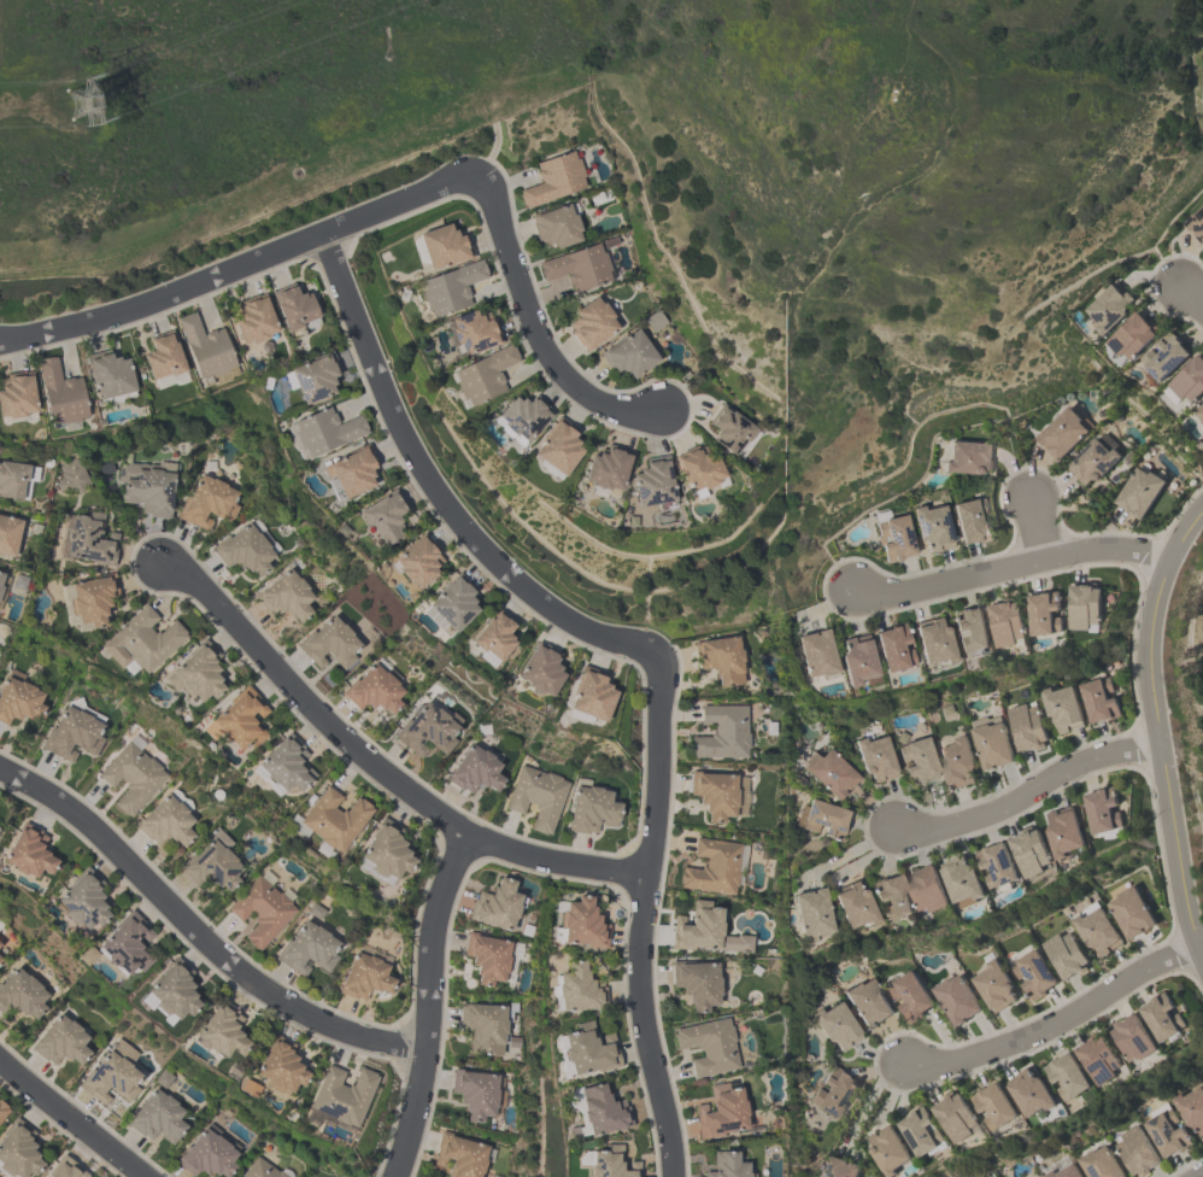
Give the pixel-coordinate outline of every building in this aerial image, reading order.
[(534,163),(571,150),(574,158),(577,157),(583,175),(580,176),(583,187),(524,207),(523,205),(521,205),(517,194),(518,193),(518,189),(541,182),(540,180),(539,181),(535,170),(536,170),(534,163)] [(529,215),(535,212),(535,213),(567,201),(570,213),(573,213),(579,229),(576,230),(579,239),(554,247),(552,241),(544,244),(541,238),(536,240),(529,223),(532,222),(529,215)] [(1181,223),(1202,201),(1202,245),(1181,223)] [(416,232),(447,222),(450,229),(453,228),(456,235),(460,233),(464,244),(468,242),(473,256),(439,267),(438,265),(428,269),(416,232)] [(577,291),(575,282),(569,285),(565,275),(567,274),(567,273),(542,281),(541,277),(538,267),(539,267),(538,263),(597,242),(600,252),(603,251),(609,270),(606,270),(610,279),(577,291)] [(423,279),(479,259),(479,260),(481,260),(486,273),(485,273),(486,276),(463,285),(463,286),(464,286),(468,295),(466,297),(469,304),(432,317),(428,309),(426,310),(419,291),(422,289),(421,286),(423,279)] [(1125,312),(1103,335),(1095,327),(1096,326),(1090,321),(1093,318),(1084,309),(1110,283),(1111,285),(1116,280),(1126,289),(1126,291),(1133,298),(1126,305),(1125,312)] [(317,316),(300,322),(301,324),(286,332),(270,291),(291,283),(291,285),(293,285),(297,293),(303,292),(304,294),(309,292),(317,316)] [(276,329),(265,334),(266,336),(251,344),(250,340),(241,344),(231,320),(236,317),(233,306),(240,304),(239,300),(251,295),(252,298),(254,298),(263,295),(276,329)] [(593,295),(599,303),(602,301),(611,315),(610,317),(616,327),(609,332),(610,334),(585,352),(580,345),(579,346),(569,332),(571,329),(567,323),(574,318),(573,318),(576,316),(573,310),(593,295)] [(462,355),(458,342),(454,344),(448,327),(446,328),(445,322),(450,320),(448,317),(473,309),(475,315),(479,312),(480,315),(486,312),(488,317),(492,316),(498,334),(498,335),(500,342),(471,353),(470,351),(462,355)] [(652,333),(642,321),(657,310),(667,323),(652,333)] [(1104,340),(1134,310),(1149,323),(1151,322),(1156,327),(1152,330),(1155,333),(1129,358),(1122,351),(1119,355),(1104,340)] [(176,320),(180,317),(178,316),(189,312),(189,314),(193,312),(203,335),(204,334),(204,333),(213,329),(213,330),(221,328),(235,364),(225,368),(227,370),(210,377),(211,381),(204,385),(201,377),(198,377),(176,320)] [(657,358),(630,377),(626,371),(623,374),(618,368),(614,371),(609,364),(606,365),(597,353),(608,346),(609,346),(635,328),(657,358)] [(1160,380),(1144,364),(1144,363),(1139,358),(1150,347),(1156,353),(1161,349),(1155,342),(1168,329),(1174,335),(1180,341),(1179,342),(1189,352),(1160,380)] [(184,369),(169,375),(169,371),(151,379),(142,355),(147,352),(146,351),(152,349),(147,336),(158,333),(159,335),(169,332),(172,341),(175,340),(184,369)] [(504,390),(468,405),(464,397),(462,399),(453,381),(456,380),(451,370),(510,344),(511,347),(512,346),(517,356),(516,357),(517,361),(495,370),(495,373),(498,371),(501,381),(500,381),(504,390)] [(125,353),(134,388),(98,398),(94,386),(93,386),(84,355),(106,350),(107,352),(110,351),(111,357),(125,353)] [(334,392),(303,404),(288,368),(327,353),(325,352),(330,351),(339,373),(331,376),(334,383),(330,385),(334,392)] [(1197,352),(1202,358),(1202,388),(1191,400),(1185,393),(1181,397),(1167,382),(1189,362),(1187,361),(1197,352)] [(48,422),(36,361),(39,359),(39,358),(51,356),(51,357),(54,357),(59,381),(61,380),(60,379),(71,376),(71,379),(80,376),(87,416),(77,417),(78,421),(60,423),(61,427),(51,428),(49,422),(48,422)] [(6,414),(0,414),(0,377),(5,376),(5,374),(28,370),(28,374),(29,374),(35,410),(23,412),(23,415),(6,417),(6,414)] [(523,441),(515,432),(512,434),(500,423),(501,421),(494,415),(512,396),(518,400),(521,397),(526,402),(529,397),(532,399),(534,397),(552,414),(530,437),(529,435),(523,441)] [(1195,409),(1202,401),(1202,417),(1195,409)] [(706,422),(721,403),(755,428),(745,440),(743,439),(730,453),(711,439),(715,435),(712,434),(716,429),(706,422)] [(365,432),(307,457),(304,447),(300,449),(293,432),(295,431),(292,422),(328,405),(331,412),(333,412),(338,422),(335,422),(336,424),(358,415),(359,418),(360,417),(365,428),(364,428),(365,432)] [(1034,437),(1067,405),(1080,418),(1082,417),(1091,426),(1057,459),(1034,437)] [(583,445),(562,475),(530,452),(540,440),(539,439),(557,415),(582,434),(577,441),(583,445)] [(1092,476),(1087,482),(1085,485),(1067,467),(1069,464),(1068,463),(1093,437),(1109,451),(1111,447),(1120,455),(1099,475),(1098,478),(1096,479),(1095,479),(1092,478),(1092,476)] [(974,474),(941,472),(941,467),(943,467),(943,461),(947,461),(949,440),(986,444),(986,445),(991,445),(988,470),(978,469),(978,470),(976,473),(975,473),(974,474)] [(321,467),(359,449),(358,446),(366,443),(376,464),(374,465),(374,467),(369,469),(372,475),(369,476),(372,484),(342,498),(341,497),(335,499),(331,491),(338,487),(331,475),(325,478),(321,467)] [(618,490),(606,486),(605,488),(589,484),(591,481),(581,479),(589,453),(595,456),(597,451),(604,453),(606,444),(630,451),(618,490)] [(724,475),(715,479),(716,481),(712,482),(714,484),(706,487),(705,486),(702,487),(705,494),(696,498),(691,490),(688,491),(674,456),(680,452),(680,451),(692,446),(693,449),(703,445),(706,452),(712,450),(724,475)] [(673,506),(639,514),(638,505),(635,505),(629,474),(638,472),(638,468),(644,467),(642,462),(644,462),(644,458),(668,455),(671,476),(669,478),(674,499),(671,499),(673,506)] [(57,480),(60,478),(59,474),(60,473),(58,465),(77,457),(88,484),(83,485),(86,488),(75,493),(72,488),(61,493),(58,492),(55,485),(57,480)] [(20,499),(0,496),(0,460),(28,464),(25,480),(23,480),(20,499)] [(101,475),(98,467),(110,462),(113,472),(101,475)] [(148,465),(148,464),(159,465),(158,469),(160,470),(160,472),(174,473),(169,519),(148,516),(148,514),(140,514),(141,502),(136,502),(136,504),(121,503),(123,482),(117,482),(118,467),(119,468),(121,462),(139,464),(141,463),(145,464),(148,465)] [(1139,519),(1131,513),(1133,509),(1129,508),(1128,510),(1113,500),(1135,465),(1146,473),(1149,470),(1164,480),(1139,519)] [(237,493),(231,503),(237,506),(229,523),(206,511),(203,517),(211,521),(206,532),(192,523),(190,526),(175,517),(187,494),(188,496),(200,474),(211,480),(212,478),(225,485),(224,486),(237,493)] [(395,528),(399,534),(381,545),(368,523),(365,526),(356,511),(393,488),(406,508),(404,509),(404,510),(398,515),(400,519),(397,521),(399,526),(395,528)] [(992,539),(976,543),(976,540),(974,541),(974,540),(961,544),(951,504),(974,498),(974,499),(981,498),(986,513),(978,515),(979,520),(987,519),(992,539)] [(919,538),(910,508),(921,505),(922,509),(943,504),(951,540),(950,540),(951,545),(937,549),(938,550),(927,552),(925,541),(919,538)] [(65,554),(68,541),(66,540),(66,539),(64,539),(66,527),(70,528),(72,514),(84,516),(86,510),(104,514),(99,538),(106,540),(107,532),(117,533),(115,549),(116,549),(112,566),(90,562),(90,558),(65,554)] [(885,562),(875,522),(882,521),(882,520),(904,514),(914,554),(900,556),(900,560),(890,562),(888,561),(885,562)] [(12,557),(0,554),(0,515),(20,520),(12,557)] [(225,568),(210,549),(227,534),(228,537),(247,522),(256,533),(257,532),(268,546),(266,547),(272,555),(264,562),(269,567),(256,578),(250,569),(247,572),(242,566),(237,569),(233,562),(225,568)] [(435,572),(415,588),(409,580),(406,582),(398,572),(394,574),(386,563),(392,560),(391,557),(423,532),(439,552),(436,555),(441,560),(432,567),(435,572)] [(274,607),(266,613),(253,597),(287,568),(297,579),(298,578),(306,587),(305,590),(311,597),(304,604),(311,613),(298,623),(291,615),(289,616),(283,610),(278,614),(276,613),(274,611),(274,607)] [(0,572),(0,603),(9,575),(0,572)] [(70,582),(102,576),(102,574),(113,572),(117,596),(107,597),(110,605),(104,607),(106,614),(102,615),(104,625),(89,627),(88,621),(77,622),(76,613),(71,614),(68,598),(72,597),(70,582)] [(470,603),(475,608),(451,631),(450,630),(445,636),(438,628),(442,622),(426,603),(442,586),(457,572),(474,588),(468,595),(473,599),(470,603)] [(1070,584),(1081,585),(1081,584),(1090,584),(1090,585),(1093,585),(1093,587),(1101,587),(1099,622),(1090,622),(1090,628),(1069,627),(1070,584)] [(1027,595),(1041,593),(1041,592),(1057,590),(1060,609),(1051,609),(1052,617),(1061,616),(1062,631),(1054,631),(1054,632),(1032,634),(1027,595)] [(1026,637),(1015,638),(1016,643),(997,648),(988,604),(1010,599),(1011,602),(1019,601),(1026,637)] [(99,645),(145,604),(157,617),(147,627),(152,633),(155,630),(158,633),(172,620),(184,632),(182,633),(186,637),(145,673),(139,667),(137,668),(129,658),(119,668),(99,645)] [(950,611),(964,608),(966,609),(980,605),(990,645),(984,648),(985,652),(970,656),(969,651),(968,651),(967,650),(960,651),(950,611)] [(514,623),(505,632),(514,639),(497,661),(495,660),(491,667),(476,655),(480,650),(468,640),(494,608),(514,623)] [(324,650),(318,656),(325,662),(317,669),(295,645),(311,631),(312,633),(331,615),(341,625),(342,623),(351,633),(350,634),(359,644),(350,652),(354,657),(341,669),(324,650)] [(946,628),(953,660),(944,662),(944,664),(934,667),(933,660),(923,662),(914,622),(938,616),(940,626),(941,626),(944,626),(945,626),(946,628)] [(873,632),(887,628),(886,627),(893,625),(893,623),(903,621),(908,642),(899,644),(902,650),(909,648),(912,663),(882,671),(873,632)] [(794,636),(811,632),(812,634),(815,634),(815,631),(825,628),(835,672),(834,672),(835,675),(820,679),(820,675),(817,677),(816,673),(804,677),(794,636)] [(843,650),(840,639),(851,637),(851,638),(867,634),(876,674),(856,679),(857,684),(846,686),(839,656),(843,650)] [(737,636),(738,649),(740,649),(741,661),(740,661),(741,672),(740,672),(743,683),(717,686),(716,675),(714,675),(712,667),(699,669),(697,658),(694,660),(692,642),(737,636)] [(163,678),(172,672),(171,671),(188,654),(187,652),(204,638),(219,656),(212,662),(218,669),(213,673),(219,679),(217,681),(224,687),(211,699),(207,695),(199,702),(192,693),(188,697),(180,686),(175,691),(163,678)] [(515,674),(536,640),(558,654),(553,662),(558,666),(556,669),(562,673),(547,696),(540,690),(538,692),(523,684),(526,681),(515,674)] [(403,691),(395,698),(400,703),(389,714),(382,707),(380,709),(378,708),(376,712),(371,707),(370,708),(364,703),(358,709),(340,692),(356,677),(358,678),(372,663),(382,673),(383,672),(395,683),(394,684),(403,691)] [(604,673),(602,681),(608,684),(606,687),(614,691),(602,721),(567,707),(571,693),(570,692),(582,664),(604,673)] [(6,725),(0,722),(0,686),(5,675),(18,681),(18,680),(34,687),(34,689),(42,693),(37,703),(43,705),(36,719),(29,715),(27,718),(19,714),(17,720),(10,716),(6,725)] [(1078,684),(1098,678),(1099,679),(1108,677),(1111,691),(1104,693),(1107,699),(1114,697),(1120,714),(1113,716),(1114,718),(1104,720),(1103,718),(1090,722),(1078,684)] [(239,750),(230,742),(228,740),(221,733),(212,740),(201,728),(229,703),(228,701),(245,685),(268,710),(259,718),(253,710),(248,715),(254,722),(252,724),(257,730),(259,727),(266,734),(252,748),(247,742),(239,750)] [(1055,722),(1058,733),(1068,731),(1068,730),(1081,725),(1080,720),(1081,720),(1070,685),(1051,691),(1050,686),(1039,690),(1049,719),(1055,722)] [(457,726),(457,727),(450,736),(454,740),(442,755),(423,739),(419,743),(426,749),(418,759),(392,737),(406,718),(409,720),(424,701),(435,709),(436,707),(447,716),(451,712),(462,720),(457,726)] [(1005,708),(1025,703),(1026,708),(1035,704),(1046,738),(1041,740),(1044,745),(1033,749),(1032,745),(1019,750),(1005,708)] [(40,748),(51,726),(53,727),(65,704),(76,710),(77,709),(90,716),(90,719),(102,725),(96,736),(102,738),(93,755),(70,743),(68,749),(75,753),(70,763),(40,748)] [(745,756),(688,757),(688,736),(709,736),(709,732),(712,732),(712,724),(699,724),(699,705),(745,705),(745,733),(747,733),(747,748),(745,748),(745,756)] [(969,720),(986,715),(987,718),(998,714),(1000,721),(1002,721),(1014,760),(984,769),(970,728),(972,727),(969,720)] [(300,761),(315,774),(297,791),(289,784),(282,790),(275,783),(274,784),(264,775),(265,774),(256,763),(288,732),(303,746),(300,749),(306,755),(300,761)] [(970,769),(974,780),(964,784),(964,783),(949,787),(937,748),(956,742),(955,737),(966,733),(975,763),(970,769)] [(863,771),(853,740),(863,737),(864,742),(884,736),(896,771),(894,772),(896,775),(872,783),(868,773),(867,773),(865,773),(863,772),(863,771)] [(897,746),(904,744),(904,743),(926,736),(938,775),(925,779),(925,781),(909,786),(903,767),(911,765),(909,759),(902,761),(897,746)] [(96,774),(128,740),(147,759),(148,757),(159,768),(159,769),(165,775),(129,816),(125,813),(124,814),(112,803),(125,789),(123,786),(125,784),(119,778),(110,787),(96,774)] [(503,779),(494,791),(485,785),(483,787),(476,783),(469,794),(462,789),(460,790),(445,779),(470,743),(481,751),(482,750),(492,756),(491,759),(500,765),(494,773),(503,779)] [(827,748),(857,778),(835,801),(803,768),(816,755),(818,757),(827,748)] [(520,765),(545,773),(545,772),(559,778),(559,779),(568,783),(548,835),(545,832),(544,835),(528,828),(535,809),(532,808),(534,804),(526,802),(521,814),(503,808),(520,765)] [(735,807),(733,807),(733,816),(722,816),(722,822),(705,822),(706,813),(703,812),(703,804),(698,803),(698,795),(688,795),(689,771),(698,771),(698,773),(734,774),(734,789),(735,789),(735,807)] [(371,809),(339,853),(331,848),(330,849),(318,839),(319,838),(298,821),(325,785),(340,797),(331,807),(339,813),(341,809),(344,810),(354,797),(358,800),(358,798),(369,806),(368,807),(371,809)] [(597,822),(595,832),(587,831),(586,833),(565,830),(573,785),(586,787),(586,786),(600,787),(599,790),(610,791),(609,801),(620,803),(616,826),(602,825),(603,822),(597,822)] [(1122,825),(1115,827),(1115,828),(1093,833),(1084,794),(1097,790),(1097,789),(1114,785),(1117,804),(1110,806),(1111,812),(1119,810),(1122,825)] [(193,836),(181,847),(172,839),(171,841),(165,835),(155,844),(149,838),(148,839),(133,825),(165,792),(175,802),(176,801),(187,812),(184,813),(192,820),(184,827),(193,836)] [(800,827),(803,820),(802,819),(809,798),(847,810),(843,824),(845,825),(841,835),(840,835),(839,841),(821,835),(823,826),(817,825),(815,832),(800,827)] [(1051,822),(1048,813),(1057,809),(1072,804),(1073,809),(1074,808),(1086,844),(1067,850),(1068,855),(1057,859),(1046,828),(1051,822)] [(358,856),(371,836),(370,835),(381,816),(401,830),(397,838),(404,843),(401,847),(407,851),(406,854),(413,860),(405,873),(400,869),(394,879),(386,873),(385,874),(383,874),(382,877),(369,868),(370,866),(371,863),(358,856)] [(3,864),(37,881),(42,871),(51,876),(61,857),(42,847),(47,836),(23,824),(3,864)] [(205,876),(194,885),(177,868),(209,836),(207,835),(215,826),(231,843),(225,849),(235,860),(234,861),(241,867),(233,876),(237,879),(227,891),(219,884),(217,888),(205,876)] [(1009,838),(1020,833),(1020,832),(1029,828),(1031,831),(1038,827),(1051,861),(1043,865),(1045,869),(1025,878),(1022,871),(1023,871),(1014,848),(1013,849),(1009,838)] [(740,844),(735,871),(738,871),(735,885),(734,885),(733,895),(679,886),(679,883),(677,883),(679,871),(681,871),(681,867),(699,869),(699,865),(704,866),(705,857),(692,855),(694,837),(740,844)] [(975,851),(1004,841),(1019,878),(1011,882),(1014,886),(1003,891),(1000,885),(998,886),(998,885),(991,889),(985,876),(993,872),(990,865),(982,868),(975,851)] [(974,865),(986,895),(976,898),(974,895),(955,902),(940,868),(941,868),(940,863),(953,857),(963,853),(968,862),(974,865)] [(910,876),(908,871),(919,866),(920,868),(933,862),(950,903),(931,910),(928,906),(920,909),(906,877),(910,876)] [(54,904),(90,938),(114,913),(98,897),(107,887),(88,868),(54,904)] [(868,883),(879,878),(880,879),(885,877),(885,878),(897,873),(912,912),(892,920),(892,919),(884,923),(878,908),(886,904),(884,898),(876,902),(868,883)] [(294,909),(258,950),(256,948),(254,949),(245,939),(246,939),(242,936),(254,923),(252,920),(256,918),(248,912),(240,921),(225,908),(257,874),(277,894),(278,891),(289,902),(288,903),(294,909)] [(515,880),(511,891),(521,895),(517,904),(520,906),(515,918),(514,918),(510,932),(473,920),(474,917),(466,915),(473,898),(474,898),(476,891),(489,894),(493,885),(494,886),(498,876),(515,880)] [(832,894),(834,889),(855,880),(858,890),(859,889),(862,889),(864,890),(876,920),(867,925),(865,920),(846,929),(832,894)] [(1107,903),(1117,896),(1115,894),(1132,884),(1155,923),(1148,927),(1149,930),(1144,932),(1143,930),(1127,938),(1107,903)] [(822,886),(831,931),(814,935),(814,941),(800,943),(799,935),(791,894),(808,891),(809,892),(811,892),(811,889),(822,886)] [(598,923),(606,924),(605,948),(585,947),(585,943),(562,942),(562,941),(552,939),(553,926),(558,927),(559,910),(564,910),(564,901),(575,902),(575,895),(591,896),(589,906),(593,906),(592,914),(598,914),(598,923)] [(674,915),(686,917),(686,910),(691,912),(692,898),(710,901),(709,907),(721,908),(720,921),(722,921),(720,936),(718,936),(717,948),(692,945),(692,949),(669,947),(670,931),(671,931),(674,915)] [(305,912),(311,902),(324,910),(318,920),(305,912)] [(1087,945),(1070,919),(1080,913),(1082,917),(1099,906),(1122,941),(1101,956),(1095,947),(1087,945)] [(98,949),(129,982),(153,960),(144,950),(157,938),(135,915),(98,949)] [(336,956),(325,972),(304,958),(300,962),(309,967),(301,977),(274,959),(287,938),(289,939),(303,919),(313,926),(315,925),(327,933),(327,935),(338,943),(331,953),(336,956)] [(504,972),(501,983),(492,980),(491,986),(475,984),(477,974),(474,974),(475,966),(470,965),(471,956),(462,955),(466,931),(486,935),(486,937),(510,942),(506,956),(509,956),(509,959),(511,959),(507,973),(504,972)] [(1040,943),(1057,932),(1060,936),(1068,931),(1087,961),(1084,964),(1086,968),(1078,974),(1075,971),(1064,979),(1040,943)] [(1057,982),(1045,989),(1045,990),(1044,991),(1045,994),(1032,1002),(1020,984),(1028,979),(1025,974),(1017,978),(1009,965),(1016,961),(1015,960),(1034,947),(1057,982)] [(336,992),(353,951),(366,956),(368,955),(378,960),(377,961),(387,966),(383,976),(394,979),(388,994),(377,989),(376,991),(369,989),(363,1001),(356,997),(354,1000),(336,992)] [(1009,990),(1015,999),(993,1012),(970,978),(988,966),(986,962),(994,956),(1011,983),(1013,985),(1011,988),(1009,990)] [(551,985),(553,985),(553,976),(557,976),(557,972),(565,972),(565,961),(582,960),(583,970),(586,970),(587,979),(591,979),(600,979),(600,986),(604,986),(604,1001),(599,1001),(599,1003),(598,1003),(598,1008),(559,1009),(558,997),(557,997),(556,994),(552,995),(550,992),(550,990),(550,988),(551,985)] [(670,961),(691,960),(691,962),(715,962),(716,977),(718,977),(718,995),(716,995),(716,1005),(706,1005),(706,1012),(689,1012),(689,1002),(687,1002),(686,995),(680,995),(680,986),(670,986),(670,961)] [(143,997),(178,1031),(203,1005),(184,986),(194,976),(178,961),(143,997)] [(49,1006),(42,999),(49,991),(19,964),(0,986),(0,1013),(5,1018),(14,1008),(33,1024),(49,1006)] [(911,968),(933,1003),(921,1011),(922,1012),(920,1013),(921,1015),(909,1023),(898,1005),(904,1001),(900,996),(894,1000),(886,986),(892,983),(891,982),(911,968)] [(960,973),(981,1008),(967,1017),(966,1015),(963,1017),(964,1020),(956,1025),(931,988),(946,977),(949,980),(960,973)] [(870,978),(892,1012),(878,1021),(876,1019),(873,1020),(875,1024),(867,1029),(843,992),(857,983),(858,985),(870,978)] [(1186,1025),(1179,1029),(1179,1030),(1160,1042),(1139,1008),(1151,1001),(1150,999),(1164,990),(1174,1006),(1167,1011),(1170,1017),(1178,1012),(1186,1025)] [(827,1041),(810,1014),(820,1008),(821,1012),(839,1001),(858,1032),(857,1033),(861,1037),(849,1044),(849,1046),(840,1052),(834,1042),(827,1041)] [(459,1003),(505,1006),(504,1019),(505,1020),(505,1033),(503,1033),(503,1043),(500,1043),(500,1055),(482,1054),(482,1052),(475,1052),(475,1054),(468,1054),(468,1038),(470,1038),(470,1033),(469,1033),(469,1027),(464,1027),(464,1026),(460,1026),(460,1024),(458,1024),(459,1003)] [(227,1062),(231,1054),(243,1060),(252,1043),(237,1035),(245,1020),(217,1004),(195,1045),(227,1062)] [(31,1050),(54,1068),(63,1057),(79,1070),(92,1054),(83,1047),(91,1036),(60,1012),(31,1050)] [(1157,1048),(1140,1059),(1138,1054),(1128,1060),(1109,1031),(1114,1027),(1111,1023),(1120,1017),(1121,1019),(1133,1012),(1157,1048)] [(738,1067),(693,1078),(689,1059),(702,1056),(700,1048),(696,1049),(696,1046),(675,1049),(671,1033),(674,1033),(673,1029),(727,1017),(728,1026),(730,1025),(734,1041),(732,1041),(738,1067)] [(563,1049),(563,1048),(564,1048),(561,1032),(571,1030),(570,1024),(589,1019),(594,1037),(611,1032),(620,1066),(597,1071),(595,1068),(571,1074),(568,1061),(567,1061),(565,1060),(564,1059),(562,1052),(563,1049)] [(1121,1065),(1113,1070),(1115,1074),(1098,1085),(1081,1059),(1080,1059),(1074,1049),(1087,1041),(1085,1038),(1095,1032),(1097,1035),(1101,1032),(1121,1065)] [(297,1099),(311,1069),(289,1059),(295,1048),(274,1037),(254,1079),(297,1099)] [(112,1094),(128,1107),(149,1080),(110,1049),(79,1088),(103,1106),(112,1094)] [(1091,1085),(1066,1101),(1057,1088),(1063,1083),(1061,1078),(1054,1083),(1043,1066),(1068,1050),(1091,1085)] [(359,1130),(379,1075),(355,1067),(353,1075),(326,1065),(309,1112),(359,1130)] [(809,1101),(817,1088),(823,1093),(827,1088),(820,1083),(832,1065),(838,1070),(838,1071),(845,1076),(845,1077),(857,1085),(834,1119),(809,1101)] [(1040,1077),(1057,1103),(1048,1109),(1045,1106),(1028,1117),(1008,1084),(1007,1081),(1019,1073),(1017,1072),(1027,1066),(1033,1076),(1040,1077)] [(450,1093),(451,1068),(463,1070),(463,1071),(495,1073),(495,1089),(497,1089),(495,1107),(493,1107),(492,1117),(481,1115),(481,1122),(465,1122),(465,1111),(463,1111),(463,1102),(457,1102),(458,1094),(450,1093)] [(1019,1114),(992,1131),(984,1118),(991,1113),(987,1107),(980,1112),(970,1096),(997,1081),(1019,1114)] [(708,1085),(727,1082),(727,1088),(739,1087),(741,1100),(744,1100),(746,1114),(744,1115),(746,1128),(722,1132),(722,1135),(698,1140),(693,1105),(704,1103),(705,1108),(711,1107),(708,1085)] [(609,1101),(622,1099),(623,1107),(627,1106),(630,1125),(587,1135),(585,1122),(582,1122),(580,1111),(581,1109),(579,1100),(581,1099),(577,1088),(602,1083),(604,1094),(606,1093),(609,1101)] [(1199,1085),(1202,1091),(1202,1133),(1199,1136),(1193,1126),(1186,1125),(1169,1097),(1179,1091),(1181,1096),(1199,1085)] [(187,1111),(152,1089),(129,1126),(173,1152),(188,1128),(180,1123),(187,1111)] [(956,1143),(932,1107),(944,1099),(943,1096),(952,1090),(955,1094),(958,1091),(979,1123),(970,1128),(973,1132),(956,1143)] [(12,1110),(0,1101),(0,1125),(12,1110)] [(920,1156),(897,1123),(909,1115),(908,1114),(922,1105),(933,1122),(926,1125),(929,1130),(937,1126),(945,1138),(938,1143),(939,1144),(920,1156)] [(1169,1107),(1176,1120),(1169,1124),(1173,1130),(1180,1126),(1190,1142),(1185,1144),(1186,1146),(1176,1152),(1175,1149),(1163,1158),(1143,1123),(1161,1111),(1162,1112),(1169,1107)] [(11,1176),(35,1176),(48,1159),(29,1146),(37,1134),(16,1120),(0,1143),(0,1170),(11,1176)] [(897,1173),(890,1176),(886,1176),(870,1152),(870,1149),(870,1148),(872,1146),(873,1146),(867,1136),(875,1131),(878,1136),(880,1134),(878,1130),(888,1123),(911,1158),(894,1169),(897,1173)] [(1158,1160),(1146,1169),(1148,1171),(1139,1176),(1137,1172),(1132,1175),(1113,1144),(1121,1138),(1119,1135),(1135,1124),(1158,1160)] [(202,1170),(213,1176),(230,1176),(246,1153),(206,1126),(178,1167),(193,1176),(197,1176),(202,1170)] [(480,1173),(479,1176),(447,1176),(451,1160),(446,1159),(444,1167),(433,1164),(436,1148),(435,1148),(440,1130),(452,1134),(451,1136),(487,1147),(483,1160),(485,1160),(485,1161),(486,1164),(483,1171),(482,1172),(481,1173),(480,1173)] [(638,1161),(638,1176),(588,1176),(586,1176),(586,1167),(588,1165),(589,1165),(589,1150),(603,1150),(603,1147),(603,1143),(620,1144),(620,1170),(627,1170),(627,1161),(638,1161)] [(1104,1144),(1124,1176),(1087,1176),(1075,1159),(1092,1148),(1093,1150),(1104,1144)] [(753,1173),(753,1176),(703,1176),(703,1171),(715,1171),(715,1166),(712,1166),(712,1150),(735,1150),(735,1161),(746,1161),(746,1173),(753,1173)] [(859,1165),(855,1176),(821,1176),(829,1154),(859,1165)] [(244,1176),(287,1176),(256,1157),(244,1176)] [(83,1176),(64,1161),(52,1176),(82,1176),(83,1176)] [(1072,1161),(1081,1176),(1043,1176),(1041,1175),(1051,1169),(1055,1172),(1072,1161)]
